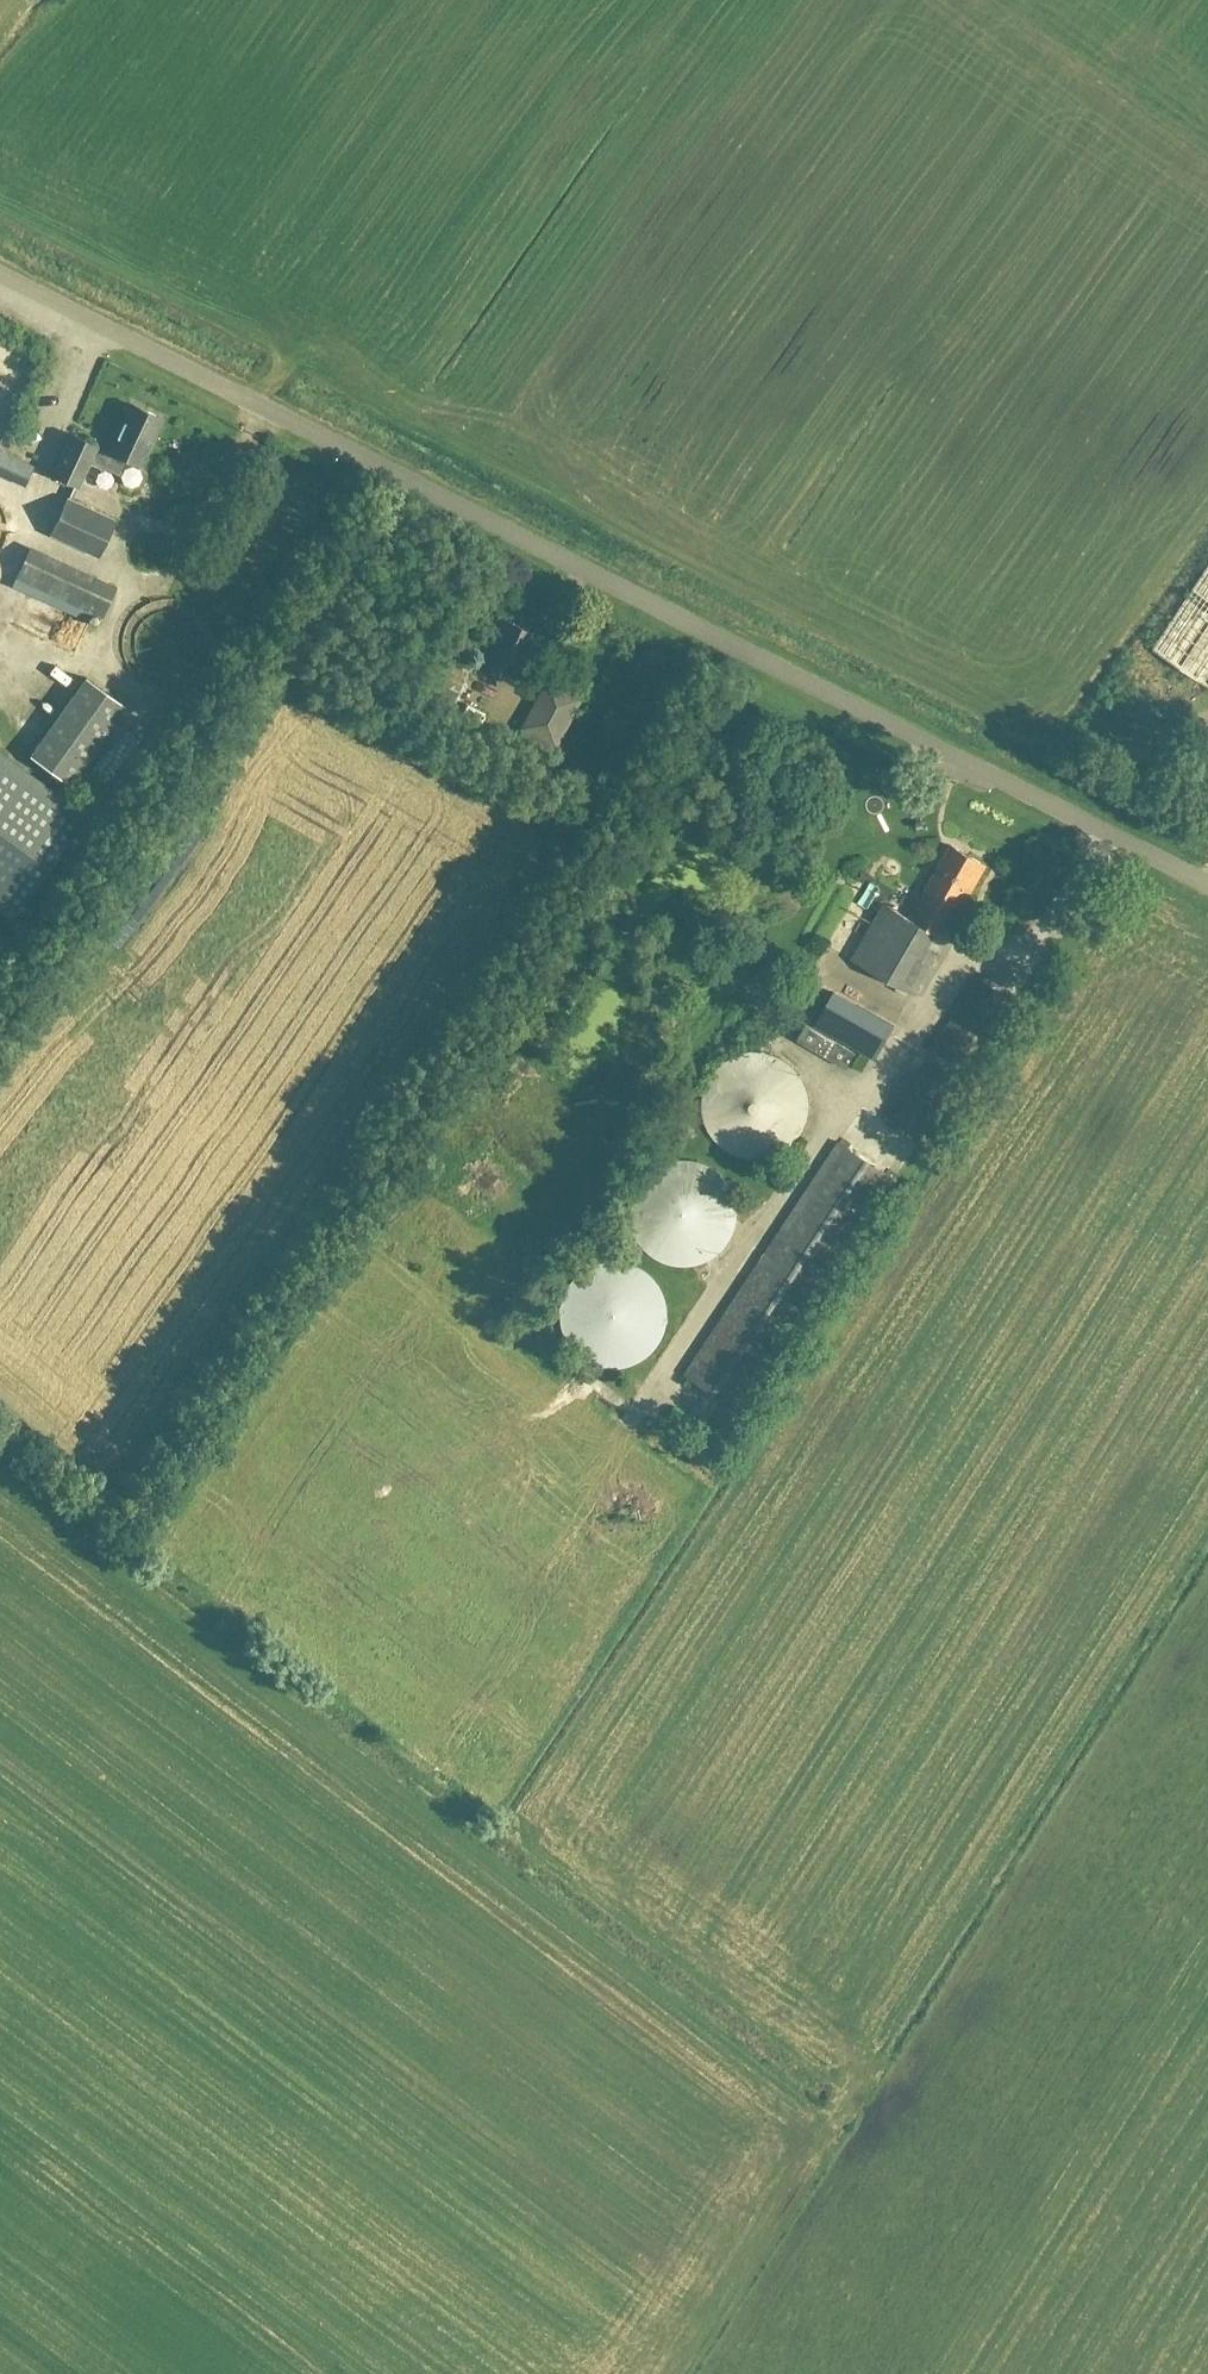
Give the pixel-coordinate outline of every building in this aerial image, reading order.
[(139,466),(137,465),(138,464),(142,466),(163,418),(133,405),(110,455),(98,449),(99,447),(73,435),(54,476),(80,488),(92,462),(120,474),(120,473),(124,485),(132,488),(139,486),(143,478),(139,466)] [(13,440),(3,435),(0,442),(0,445),(9,449),(13,440)] [(27,483),(34,467),(0,452),(0,471),(27,483)] [(101,559),(118,520),(68,497),(50,536),(101,559)] [(88,578),(29,551),(17,579),(102,618),(116,586),(90,575),(88,578)] [(519,681),(541,637),(502,618),(481,661),(519,681)] [(451,711),(470,671),(435,653),(415,693),(451,711)] [(70,785),(71,784),(126,707),(86,678),(30,757),(70,785)] [(547,680),(520,731),(554,750),(582,699),(547,680)] [(0,757),(0,904),(13,914),(83,817),(0,757)] [(962,911),(987,865),(952,845),(927,889),(927,890),(911,919),(885,904),(854,959),(914,994),(938,952),(929,947),(937,934),(933,932),(948,903),(962,911)] [(1007,884),(1019,896),(1029,885),(1016,874),(1007,884)] [(875,1061),(896,1025),(835,991),(814,1026),(875,1061)] [(708,1081),(704,1095),(703,1109),(706,1124),(712,1137),(722,1147),(735,1155),(749,1159),(763,1159),(777,1155),(790,1147),(800,1137),(807,1124),(810,1109),(809,1095),(804,1081),(796,1069),(784,1059),(771,1054),(756,1052),(742,1054),(728,1060),(717,1069),(708,1081)] [(743,1413),(898,1179),(839,1140),(683,1374),(743,1413)] [(704,1164),(690,1160),(675,1161),(661,1165),(649,1173),(639,1184),(633,1197),(631,1211),(632,1226),(637,1240),(646,1251),(658,1260),(671,1265),(686,1267),(700,1265),(713,1258),(724,1249),(732,1237),(737,1223),(737,1208),(734,1194),(727,1181),(717,1171),(704,1164)] [(668,1314),(666,1300),(659,1287),(650,1276),(637,1268),(623,1263),(608,1263),(594,1267),(582,1274),(571,1285),(565,1298),(562,1312),(563,1327),(568,1341),(576,1353),(588,1362),(601,1367),(615,1369),(629,1367),(642,1362),(653,1353),(661,1341),(667,1328),(668,1314)]
